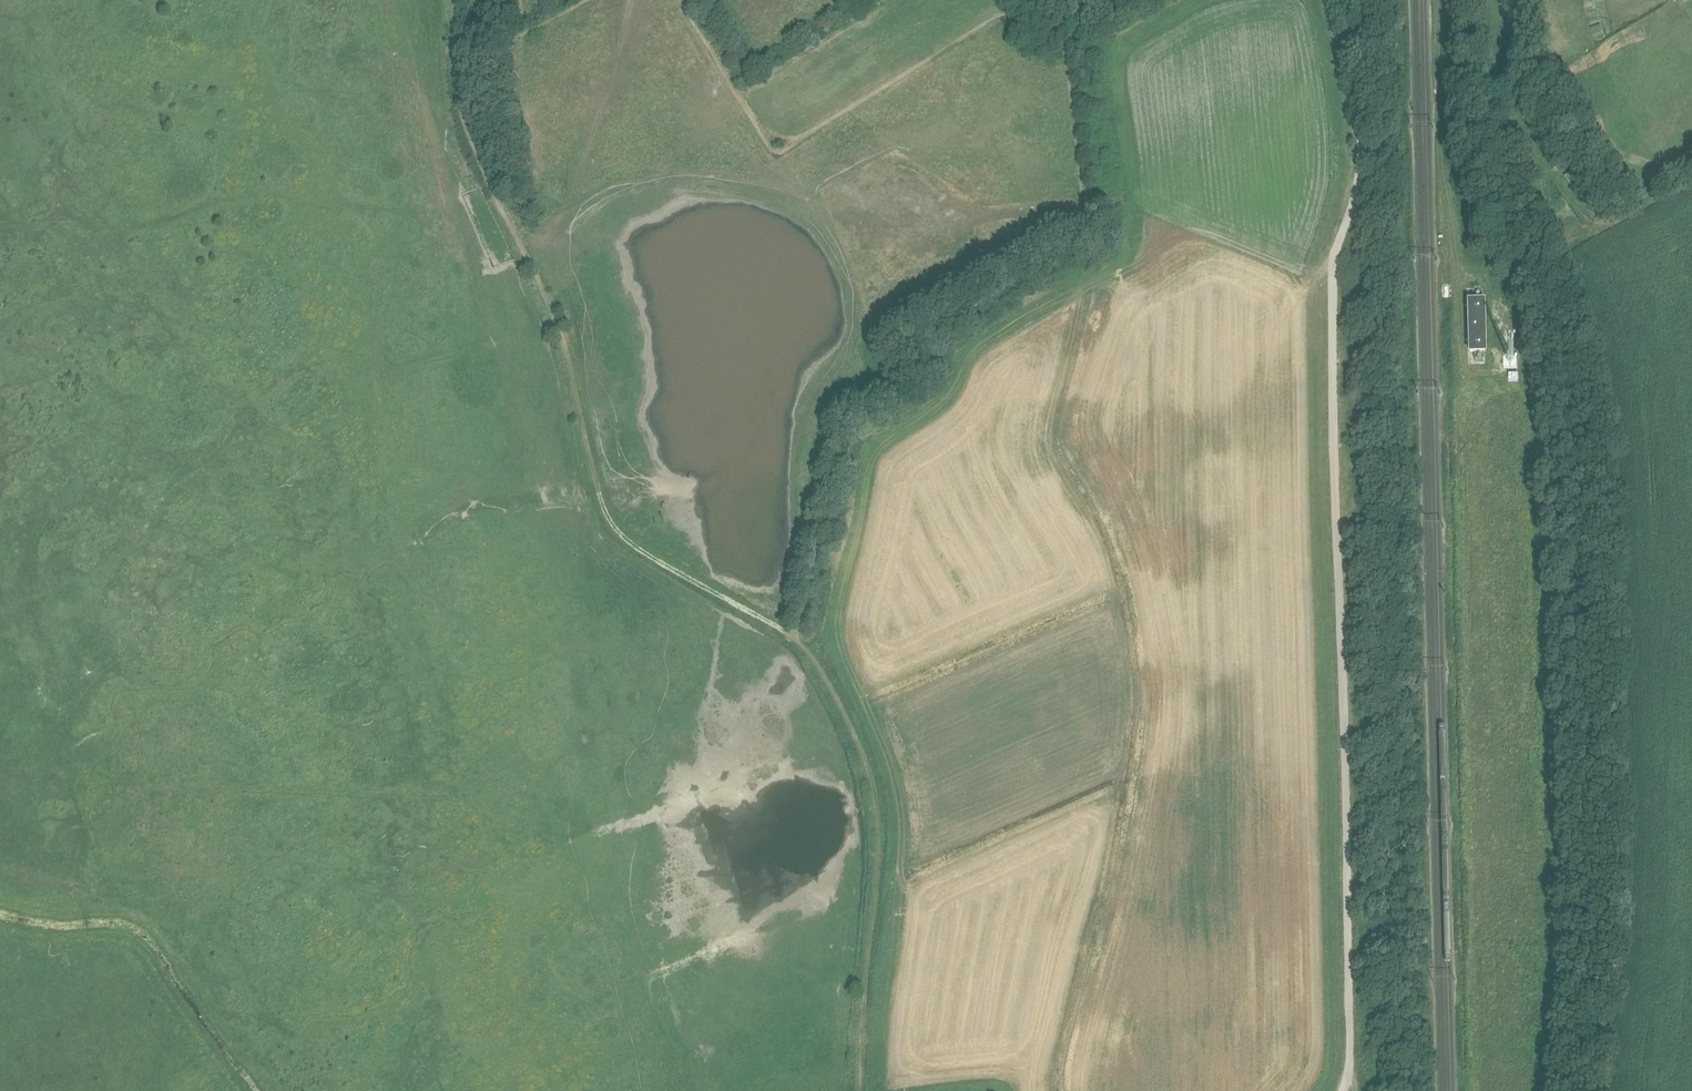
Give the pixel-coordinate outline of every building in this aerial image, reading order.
[(1468,301),(1470,352),(1485,352),(1484,301),(1482,301),(1473,301),(1468,301)]
